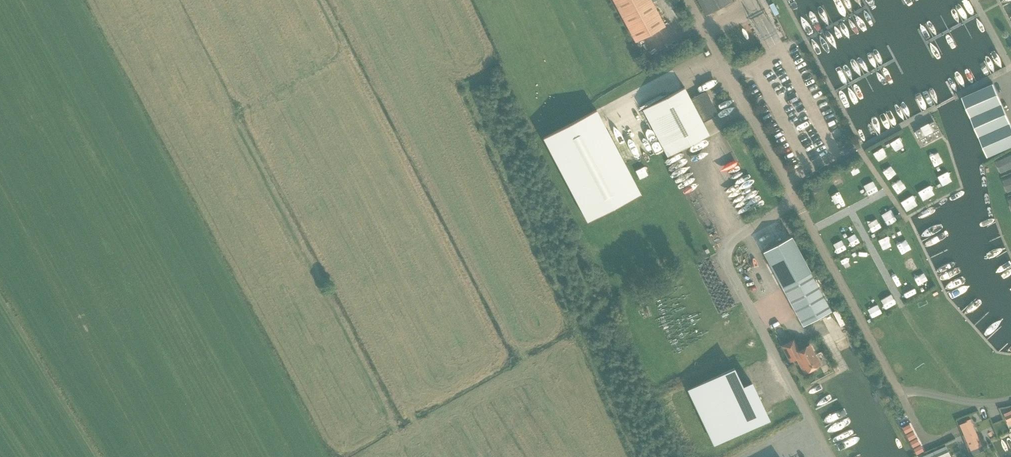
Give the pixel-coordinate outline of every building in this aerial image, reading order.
[(635,41),(665,25),(652,0),(613,0),(635,41)] [(732,0),(698,0),(706,15),(733,1),(732,0)] [(779,14),(774,3),(769,5),(773,16),(779,14)] [(757,25),(760,33),(769,29),(766,21),(757,25)] [(993,84),(962,97),(988,156),(1010,146),(1010,125),(993,84)] [(642,109),(667,156),(709,134),(703,122),(716,115),(717,112),(707,93),(704,92),(691,99),(684,87),(642,109)] [(641,194),(597,110),(543,138),(587,222),(641,194)] [(942,135),(934,121),(915,131),(923,145),(942,135)] [(1001,173),(1010,168),(1010,155),(996,161),(1001,173)] [(906,193),(901,169),(890,172),(894,195),(906,193)] [(881,196),(876,173),(865,175),(869,199),(881,196)] [(1008,192),(1010,191),(1010,177),(1003,181),(1008,192)] [(836,215),(829,192),(817,195),(824,218),(836,215)] [(831,310),(791,237),(764,252),(803,325),(831,310)] [(922,279),(912,272),(898,292),(907,299),(922,279)] [(933,308),(927,298),(907,311),(910,315),(909,316),(913,321),(933,308)] [(877,314),(871,304),(851,316),(857,326),(877,314)] [(810,347),(809,346),(799,351),(793,341),(783,346),(791,361),(797,357),(805,372),(820,364),(813,353),(814,352),(812,348),(810,347)] [(752,382),(743,386),(735,368),(689,390),(714,444),(769,419),(752,382)] [(971,420),(965,423),(965,424),(960,426),(971,452),(983,447),(971,420)] [(913,430),(910,424),(903,428),(906,433),(913,430)] [(917,437),(914,431),(907,435),(910,440),(917,437)] [(921,444),(917,438),(911,442),(914,447),(921,444)] [(924,451),(921,445),(914,449),(917,455),(924,451)] [(921,456),(951,456),(946,446),(921,456)]
